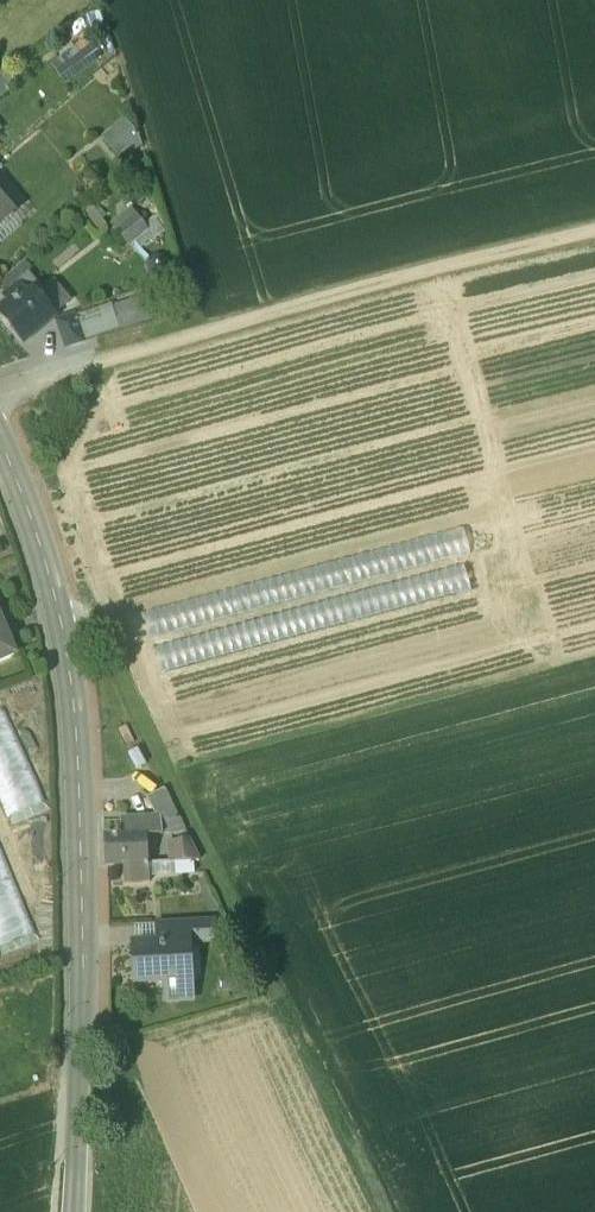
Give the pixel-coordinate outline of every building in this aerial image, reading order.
[(74,49),(57,62),(67,74),(84,61),(74,49)] [(6,68),(0,72),(0,98),(5,95),(6,90),(16,81),(6,68)] [(131,150),(132,155),(142,147),(125,122),(101,140),(117,158),(126,150),(130,154),(131,150)] [(15,215),(0,197),(0,227),(15,215)] [(131,210),(111,225),(128,247),(148,232),(131,210)] [(33,298),(21,283),(7,294),(12,301),(1,309),(26,341),(56,317),(38,294),(33,298)] [(145,298),(112,308),(118,331),(152,322),(145,298)] [(76,318),(84,344),(118,331),(111,306),(76,318)] [(53,323),(63,351),(84,344),(74,316),(53,323)] [(15,656),(0,620),(0,662),(15,656)] [(300,646),(165,672),(170,698),(305,672),(300,646)] [(2,710),(0,712),(0,805),(5,816),(9,820),(39,807),(45,800),(9,715),(2,710)] [(164,789),(146,798),(156,818),(161,818),(167,817),(177,817),(164,789)] [(177,817),(167,817),(169,835),(176,834),(185,833),(177,817)] [(156,818),(127,819),(128,836),(104,837),(105,867),(122,866),(123,884),(150,883),(148,844),(155,843),(155,834),(162,834),(161,818),(156,818)] [(185,833),(176,834),(177,843),(189,841),(185,833)] [(177,843),(170,843),(173,863),(199,862),(189,841),(177,843)] [(32,936),(35,933),(0,843),(0,950),(32,936)] [(215,922),(158,925),(159,944),(190,942),(190,944),(216,943),(215,922)] [(159,944),(135,945),(137,983),(163,982),(164,1000),(185,999),(184,962),(191,962),(190,944),(190,942),(159,944)]
